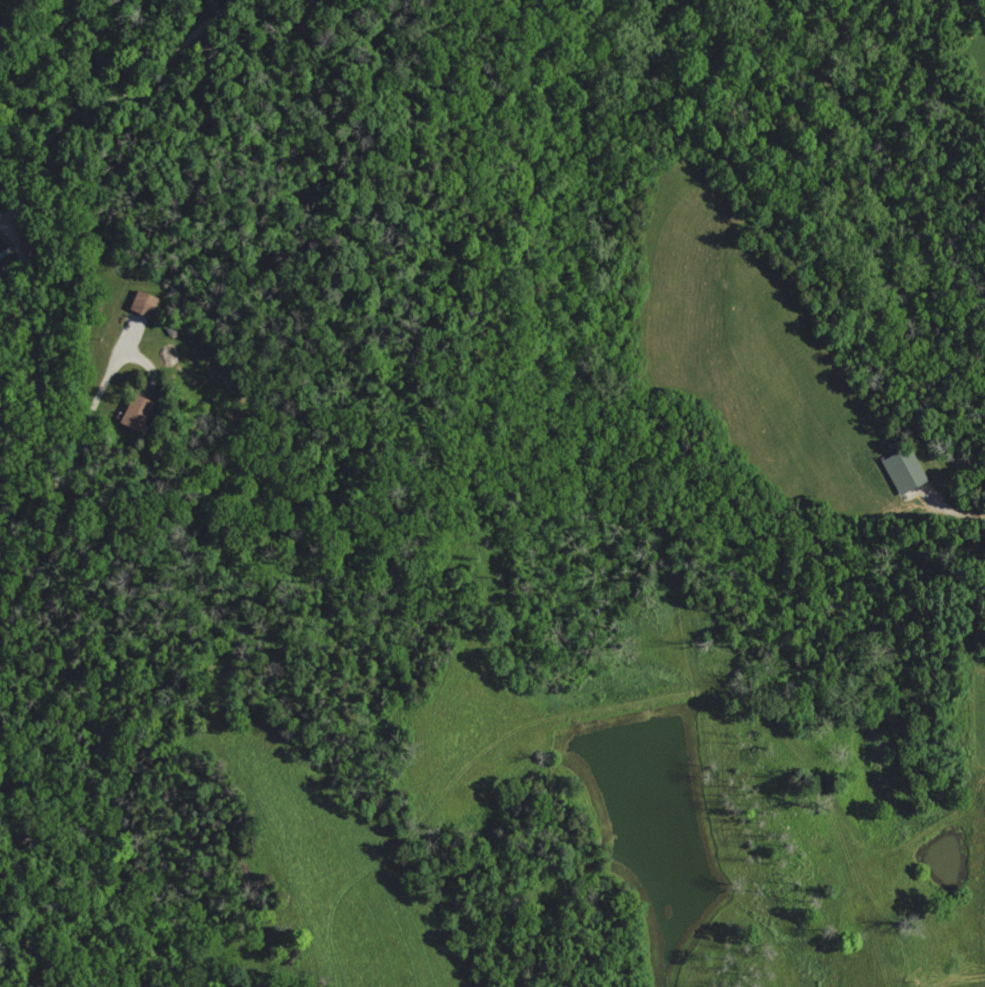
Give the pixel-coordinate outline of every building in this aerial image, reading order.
[(134,309),(155,317),(162,297),(142,289),(134,309)] [(123,422),(142,432),(157,402),(139,392),(123,422)] [(885,461),(903,496),(931,481),(913,446),(885,461)]
